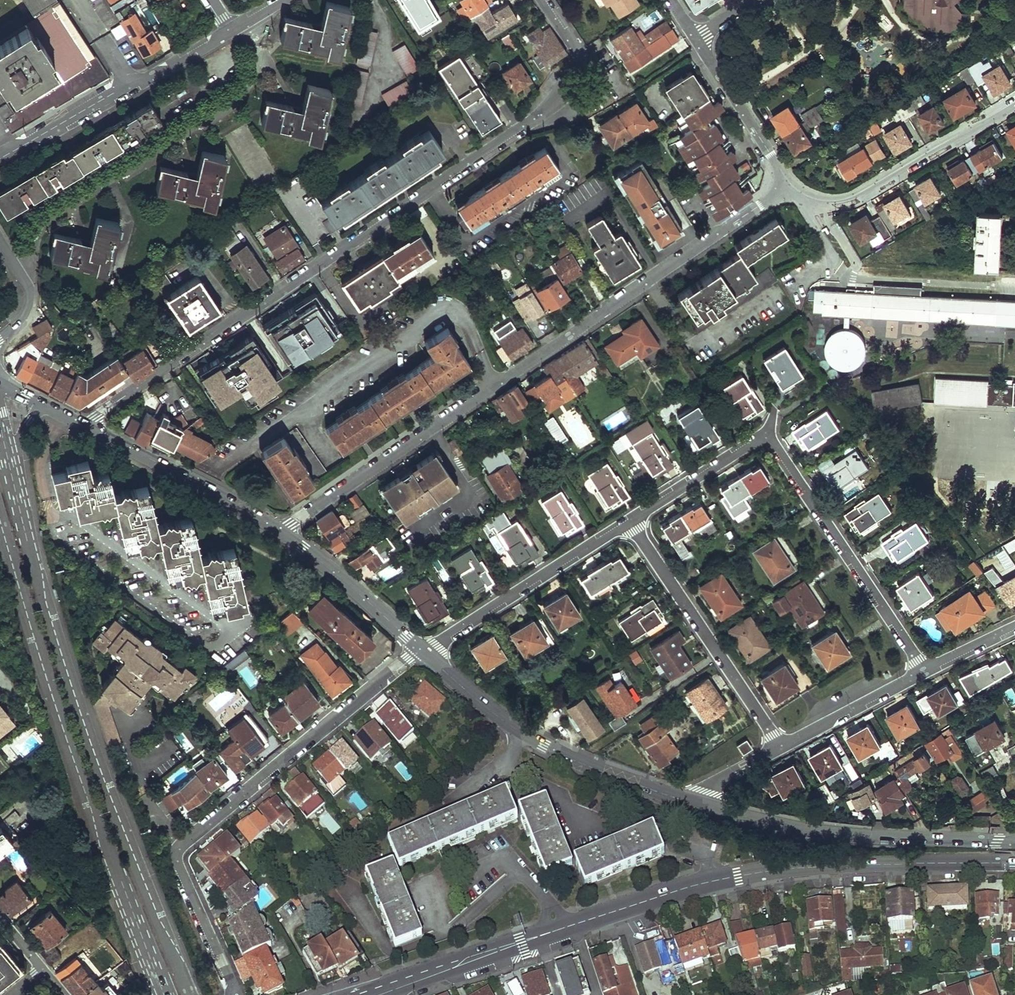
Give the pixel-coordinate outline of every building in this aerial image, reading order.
[(134,43),(136,41),(143,55),(160,45),(153,31),(146,35),(126,0),(121,0),(112,6),(134,43)] [(432,0),(395,0),(415,31),(441,15),(432,0)] [(461,0),(471,17),(474,15),(488,7),(493,3),(491,0),(461,0)] [(604,6),(607,4),(617,17),(634,6),(630,0),(600,0),(604,6)] [(700,8),(713,0),(695,0),(700,8)] [(908,1),(908,5),(907,7),(916,18),(925,20),(925,22),(933,31),(952,33),(953,29),(956,29),(962,24),(974,25),(974,17),(961,17),(952,11),(952,4),(959,0),(909,0),(908,1)] [(19,105),(96,55),(60,1),(0,40),(0,76),(19,105)] [(286,18),(281,40),(327,51),(326,54),(338,57),(348,8),(327,3),(321,27),(286,18)] [(508,3),(492,13),(488,7),(474,15),(484,32),(491,27),(495,34),(518,19),(508,3)] [(156,13),(163,24),(169,21),(162,10),(156,13)] [(644,38),(648,45),(670,30),(665,23),(644,38)] [(528,33),(532,39),(543,32),(539,26),(528,33)] [(530,41),(546,66),(566,52),(550,27),(543,32),(532,39),(530,41)] [(609,40),(623,61),(642,48),(638,41),(629,27),(609,40)] [(378,32),(364,29),(356,65),(369,69),(378,32)] [(642,48),(623,61),(629,71),(678,40),(671,29),(670,30),(648,45),(642,48)] [(501,39),(510,52),(518,48),(509,34),(501,39)] [(648,45),(644,38),(638,41),(642,48),(648,45)] [(404,44),(392,51),(407,75),(419,67),(404,44)] [(1001,48),(1007,58),(1014,54),(1008,44),(1001,48)] [(438,67),(481,132),(500,119),(475,82),(489,73),(477,54),(471,45),(438,67)] [(987,81),(995,95),(1014,84),(1002,63),(985,73),(983,70),(987,68),(982,59),(968,67),(976,80),(979,85),(987,81)] [(498,75),(507,89),(511,87),(514,92),(532,80),(519,60),(501,71),(501,72),(498,75)] [(960,71),(968,84),(976,80),(968,67),(960,71)] [(368,73),(355,69),(347,104),(361,107),(368,73)] [(665,88),(681,114),(706,97),(690,71),(665,88)] [(406,81),(382,95),(389,107),(413,92),(406,81)] [(943,99),(955,119),(979,105),(967,85),(943,99)] [(266,101),(261,122),(306,132),(306,137),(318,139),(329,91),(308,86),(302,109),(266,101)] [(682,141),(678,144),(688,159),(692,157),(695,162),(722,143),(707,119),(720,110),(711,95),(706,98),(682,115),(687,122),(678,128),(684,136),(680,138),(682,141)] [(596,124),(603,134),(598,137),(606,150),(611,146),(612,148),(646,125),(650,130),(658,125),(653,117),(648,120),(635,100),(616,113),(616,112),(596,124)] [(0,191),(0,207),(6,217),(162,120),(150,102),(65,155),(63,152),(0,191)] [(918,114),(930,133),(947,123),(935,104),(918,114)] [(891,112),(898,123),(909,117),(902,105),(891,112)] [(775,116),(785,134),(800,125),(789,107),(775,116)] [(814,108),(800,116),(803,123),(818,114),(814,108)] [(785,134),(796,152),(811,144),(805,132),(822,121),(818,114),(803,123),(800,125),(785,134)] [(875,135),(883,130),(877,120),(869,125),(870,127),(874,134),(875,135)] [(884,133),(896,154),(915,143),(902,122),(884,133)] [(1009,148),(1014,144),(1014,125),(1007,130),(1008,133),(1002,136),(1009,148)] [(868,138),(874,134),(870,127),(863,131),(868,138)] [(272,189),(310,247),(336,230),(333,225),(442,151),(428,130),(320,204),(299,173),(272,189)] [(876,140),(871,143),(880,158),(885,155),(876,140)] [(985,148),(971,156),(978,169),(985,165),(986,167),(1002,158),(992,140),(984,146),(985,148)] [(859,142),(846,149),(847,152),(849,156),(862,148),(859,142)] [(710,182),(699,188),(717,217),(732,207),(749,196),(744,189),(740,192),(732,179),(736,176),(727,162),(732,160),(722,143),(695,162),(700,169),(696,171),(700,179),(706,176),(710,182)] [(849,156),(847,152),(834,160),(836,163),(835,164),(844,179),(880,158),(871,143),(862,148),(849,156)] [(544,146),(455,207),(461,215),(457,218),(462,225),(466,223),(470,230),(559,169),(544,146)] [(162,166),(157,188),(199,197),(199,202),(213,205),(224,156),(202,150),(197,173),(162,166)] [(947,167),(957,184),(973,175),(971,173),(978,169),(971,156),(958,164),(956,162),(947,167)] [(613,177),(657,247),(682,232),(659,194),(660,193),(640,161),(613,177)] [(691,164),(696,171),(700,169),(695,162),(691,164)] [(732,179),(740,192),(744,189),(736,176),(732,179)] [(984,179),(987,184),(992,181),(989,176),(984,179)] [(978,183),(980,188),(987,184),(984,179),(978,183)] [(917,188),(910,193),(916,203),(922,199),(925,203),(940,195),(931,180),(926,183),(924,180),(916,185),(917,188)] [(910,212),(901,198),(895,202),(893,200),(877,209),(879,215),(887,227),(890,232),(896,228),(893,223),(896,221),(909,213),(910,212)] [(919,207),(926,220),(930,218),(923,204),(919,207)] [(837,211),(839,222),(849,219),(847,209),(837,211)] [(896,221),(900,226),(913,218),(909,213),(896,221)] [(980,213),(977,268),(999,269),(1002,214),(980,213)] [(887,227),(879,215),(870,220),(867,214),(850,224),(861,242),(879,231),(884,239),(892,235),(887,227)] [(592,249),(611,281),(639,264),(620,232),(612,236),(600,216),(585,226),(598,246),(592,249)] [(54,234),(49,256),(95,267),(95,270),(106,273),(108,264),(117,222),(98,217),(92,242),(54,234)] [(776,219),(735,246),(740,253),(677,294),(694,319),(707,311),(709,315),(722,306),(720,302),(756,278),(744,261),(786,233),(776,219)] [(217,235),(251,286),(265,275),(244,243),(241,244),(229,227),(217,235)] [(285,227),(265,239),(278,259),(274,261),(281,273),(303,258),(296,247),(298,246),(285,227)] [(418,263),(433,253),(418,231),(381,255),(382,256),(390,268),(397,278),(412,268),(413,270),(420,265),(418,263)] [(550,267),(561,285),(588,268),(581,257),(575,261),(566,246),(557,252),(561,260),(550,267)] [(382,256),(342,283),(358,307),(368,301),(369,303),(390,289),(389,287),(398,280),(390,268),(382,256)] [(166,297),(187,329),(218,308),(197,276),(175,291),(164,274),(152,282),(164,298),(166,297)] [(530,290),(543,311),(567,297),(557,281),(538,292),(534,285),(529,289),(530,290)] [(513,290),(518,298),(530,290),(529,289),(525,283),(513,290)] [(814,291),(813,311),(822,312),(822,314),(844,316),(843,328),(838,329),(834,331),(830,335),(828,339),(826,345),(825,348),(825,351),(826,355),(827,358),(829,361),(831,363),(834,365),(836,367),(839,368),(842,369),(845,370),(847,370),(852,369),(855,368),(857,367),(861,364),(865,360),(867,355),(868,353),(868,350),(868,345),(866,339),(865,337),(864,335),(860,331),(857,330),(858,316),(1014,324),(1014,301),(922,296),(922,287),(874,284),(874,294),(814,291)] [(512,301),(525,322),(543,311),(530,290),(518,298),(512,301)] [(337,327),(314,292),(262,326),(286,361),(337,327)] [(98,297),(85,305),(89,312),(102,304),(98,297)] [(602,342),(615,361),(634,348),(639,354),(656,343),(638,317),(602,342)] [(38,335),(51,327),(45,318),(32,327),(38,335)] [(492,334),(510,359),(531,344),(521,329),(512,334),(505,325),(492,334)] [(38,335),(16,350),(20,351),(21,350),(25,351),(27,349),(36,357),(50,330),(49,328),(38,335)] [(433,356),(324,428),(340,449),(467,362),(445,329),(424,344),(433,356)] [(267,358),(251,333),(194,371),(214,401),(238,385),(249,400),(276,381),(262,361),(267,358)] [(554,359),(575,393),(584,387),(576,375),(597,361),(595,358),(597,356),(595,352),(592,353),(584,339),(554,359)] [(118,357),(127,370),(132,379),(133,380),(163,360),(156,349),(150,352),(145,346),(143,347),(140,343),(118,357)] [(763,361),(780,388),(802,374),(784,347),(763,361)] [(27,352),(16,374),(26,379),(36,357),(27,352)] [(36,357),(26,379),(48,390),(58,370),(49,366),(53,361),(38,353),(36,357)] [(74,378),(64,397),(71,400),(78,404),(127,370),(118,357),(116,355),(85,376),(77,372),(74,378)] [(575,393),(554,359),(543,366),(549,375),(534,385),(545,400),(551,409),(575,393)] [(61,365),(53,361),(49,366),(58,370),(61,365)] [(597,367),(603,377),(608,373),(603,364),(597,367)] [(58,370),(48,390),(46,394),(55,399),(62,402),(64,397),(74,378),(58,370)] [(723,387),(740,412),(751,404),(753,407),(759,402),(740,375),(723,387)] [(1014,382),(1014,384),(989,383),(989,381),(935,378),(934,400),(1014,405),(1014,382)] [(871,391),(874,410),(921,401),(918,383),(871,391)] [(517,384),(492,401),(499,412),(505,408),(512,420),(523,413),(518,406),(527,401),(517,384)] [(534,385),(525,391),(534,406),(545,400),(534,385)] [(678,417),(697,446),(708,438),(710,441),(718,437),(697,405),(678,417)] [(130,418),(123,432),(146,444),(149,436),(160,413),(161,411),(158,409),(154,416),(146,413),(141,423),(130,418)] [(829,410),(797,431),(800,437),(804,435),(812,447),(841,428),(829,410)] [(160,413),(149,436),(171,447),(179,431),(182,429),(181,426),(165,419),(167,416),(160,413)] [(542,421),(554,444),(565,439),(553,415),(542,421)] [(651,479),(649,477),(663,468),(664,470),(671,466),(665,456),(669,454),(662,443),(658,445),(649,431),(653,429),(647,420),(625,434),(641,459),(638,461),(643,470),(634,475),(641,485),(651,479)] [(262,450),(292,493),(312,480),(313,482),(327,472),(295,427),(262,450)] [(179,431),(171,447),(198,460),(212,451),(205,442),(179,431)] [(619,436),(610,442),(617,453),(626,447),(619,436)] [(455,439),(449,442),(458,455),(463,451),(455,439)] [(511,452),(518,464),(527,459),(520,446),(511,452)] [(486,475),(502,501),(521,489),(513,474),(516,472),(501,449),(481,461),(488,474),(486,475)] [(857,449),(824,471),(828,478),(831,476),(839,488),(870,467),(857,449)] [(399,477),(382,488),(393,504),(397,502),(400,507),(397,510),(403,519),(410,515),(412,518),(425,509),(423,506),(435,498),(437,501),(450,492),(448,488),(455,484),(435,453),(417,465),(418,466),(411,470),(417,478),(413,481),(407,473),(400,478),(399,477)] [(587,474),(607,505),(619,497),(621,499),(628,495),(607,462),(587,474)] [(738,475),(750,494),(769,481),(757,463),(738,475)] [(113,509),(125,552),(159,544),(170,582),(205,574),(216,611),(229,607),(230,611),(243,607),(243,604),(247,603),(232,548),(200,556),(188,518),(154,526),(143,490),(111,498),(105,475),(88,479),(84,466),(66,470),(67,475),(51,478),(58,505),(75,502),(79,517),(113,509)] [(417,478),(411,470),(407,473),(413,481),(417,478)] [(719,488),(725,496),(721,499),(733,518),(750,507),(744,498),(750,494),(738,475),(719,488)] [(448,488),(450,492),(457,487),(455,484),(448,488)] [(541,502),(561,533),(572,526),(574,528),(582,523),(560,489),(541,502)] [(880,492),(847,514),(852,520),(854,519),(862,531),(893,510),(880,492)] [(348,499),(355,509),(350,513),(355,520),(368,511),(355,494),(348,499)] [(680,514),(692,532),(710,520),(699,502),(680,514)] [(316,521),(328,538),(343,528),(331,511),(316,521)] [(661,527),(673,545),(679,555),(685,551),(679,541),(692,532),(680,514),(661,527)] [(768,522),(773,530),(780,525),(786,522),(781,514),(768,522)] [(329,540),(337,551),(345,545),(343,541),(349,538),(347,535),(369,521),(366,515),(329,540)] [(497,532),(517,563),(529,555),(531,558),(538,553),(516,520),(497,532)] [(918,522),(885,543),(889,550),(891,549),(899,561),(929,540),(918,522)] [(386,536),(379,541),(386,552),(394,547),(386,536)] [(756,554),(774,582),(794,569),(776,541),(756,554)] [(371,546),(349,560),(354,567),(365,560),(367,563),(371,568),(381,562),(371,546)] [(450,560),(471,592),(483,583),(485,586),(491,581),(469,548),(450,560)] [(598,565),(610,584),(629,572),(617,553),(598,565)] [(977,575),(984,571),(976,561),(975,559),(969,564),(977,575)] [(357,571),(367,563),(365,560),(354,567),(357,571)] [(579,577),(590,596),(610,584),(598,565),(579,577)] [(1004,582),(994,567),(987,571),(1009,607),(1014,604),(1014,575),(1004,582)] [(897,585),(912,608),(934,594),(919,571),(897,585)] [(699,587),(720,618),(740,605),(720,574),(699,587)] [(407,591),(426,620),(439,612),(441,615),(447,611),(425,579),(407,591)] [(791,607),(803,625),(823,612),(803,582),(773,602),(781,613),(791,607)] [(985,591),(976,597),(970,589),(943,608),(944,609),(955,625),(957,627),(969,619),(970,622),(983,614),(995,605),(985,591)] [(544,606),(558,628),(579,614),(566,592),(544,606)] [(312,613),(361,655),(376,638),(327,595),(312,613)] [(651,600),(618,622),(631,640),(663,619),(651,600)] [(955,625),(944,609),(938,613),(949,630),(955,625)] [(286,619),(294,630),(305,621),(295,612),(286,619)] [(123,652),(101,678),(123,699),(147,672),(150,672),(158,678),(156,681),(171,694),(178,685),(181,688),(190,677),(179,668),(176,672),(157,655),(156,649),(145,640),(139,640),(113,616),(105,625),(102,623),(94,633),(104,642),(107,639),(114,645),(116,642),(122,648),(123,652)] [(729,630),(750,659),(770,646),(750,616),(729,630)] [(510,633),(524,656),(546,641),(531,618),(510,633)] [(959,630),(970,622),(969,619),(957,627),(959,630)] [(813,645),(826,666),(848,651),(835,630),(813,645)] [(679,644),(685,640),(679,631),(652,649),(672,678),(692,664),(679,644)] [(470,647),(483,668),(505,655),(491,633),(470,647)] [(636,649),(628,654),(635,664),(642,659),(636,649)] [(309,663),(332,692),(350,679),(341,668),(339,669),(325,651),(309,663)] [(258,685),(266,678),(249,656),(228,672),(244,694),(250,690),(238,675),(246,669),(258,685)] [(961,678),(970,695),(1012,669),(1006,659),(999,663),(998,662),(990,667),(988,665),(961,678)] [(762,678),(775,698),(797,684),(784,664),(762,678)] [(688,691),(707,719),(727,706),(708,678),(688,691)] [(608,680),(597,687),(616,716),(608,722),(614,732),(627,723),(621,713),(636,703),(621,680),(613,686),(608,680)] [(282,697),(297,717),(319,701),(303,681),(282,697)] [(413,700),(433,721),(448,705),(429,685),(413,700)] [(936,710),(939,715),(958,704),(947,686),(928,697),(936,710)] [(385,694),(399,712),(407,706),(393,688),(385,694)] [(378,714),(401,743),(415,732),(399,712),(385,694),(374,703),(381,711),(378,714)] [(283,703),(269,714),(281,730),(291,723),(299,733),(305,728),(297,717),(282,697),(281,696),(279,697),(283,703)] [(566,706),(578,723),(593,713),(581,696),(566,706)] [(936,710),(928,697),(919,702),(926,715),(936,710)] [(0,704),(0,732),(14,720),(0,704)] [(887,715),(898,736),(920,724),(909,704),(887,715)] [(639,736),(659,766),(667,760),(666,758),(677,751),(666,734),(673,729),(661,711),(640,725),(645,733),(639,736)] [(578,723),(588,738),(603,728),(593,713),(578,723)] [(232,727),(252,754),(269,740),(249,714),(232,727)] [(32,723),(29,720),(24,724),(27,728),(32,723)] [(488,721),(482,727),(488,732),(495,726),(488,721)] [(974,733),(984,749),(1004,737),(994,721),(974,733)] [(375,725),(356,740),(373,760),(391,745),(375,725)] [(848,736),(859,757),(880,745),(869,725),(848,736)] [(951,734),(964,753),(966,752),(950,728),(944,732),(948,736),(951,734)] [(984,749),(974,733),(967,737),(977,754),(984,749)] [(927,742),(939,760),(947,755),(951,761),(964,753),(951,734),(948,736),(944,739),(940,734),(927,742)] [(222,750),(236,769),(251,756),(244,746),(242,747),(237,739),(222,750)] [(746,739),(738,744),(744,753),(752,748),(746,739)] [(811,755),(823,777),(843,766),(832,744),(811,755)] [(331,756),(345,773),(349,777),(361,767),(344,745),(331,756)] [(922,748),(893,766),(895,770),(924,751),(922,748)] [(924,751),(895,770),(900,777),(897,779),(906,793),(907,792),(908,791),(909,790),(911,789),(911,788),(911,787),(912,786),(912,784),(913,783),(913,782),(913,781),(913,780),(912,778),(911,776),(911,775),(910,774),(931,761),(924,751)] [(196,770),(210,788),(228,774),(214,756),(196,770)] [(316,768),(330,785),(327,788),(334,797),(350,785),(342,776),(345,773),(331,756),(316,768)] [(781,789),(785,796),(806,784),(794,763),(773,773),(774,776),(772,777),(771,775),(758,782),(770,789),(773,794),(781,789)] [(992,766),(980,773),(984,779),(995,772),(992,766)] [(287,791),(308,817),(326,803),(296,768),(288,775),(296,784),(287,791)] [(921,775),(917,769),(910,774),(911,775),(911,776),(912,778),(913,780),(913,781),(921,775)] [(178,786),(185,795),(181,798),(188,807),(208,791),(195,773),(178,786)] [(985,780),(989,786),(1001,779),(996,773),(985,780)] [(952,778),(951,782),(958,793),(962,794),(967,791),(968,786),(961,776),(957,775),(952,778)] [(876,791),(885,810),(894,806),(893,803),(902,799),(901,797),(906,793),(897,779),(876,791)] [(851,792),(858,806),(876,797),(870,783),(851,792)] [(174,789),(181,798),(185,795),(178,786),(174,789)] [(181,798),(174,789),(161,799),(169,810),(178,803),(177,801),(181,798)] [(981,800),(984,804),(993,797),(988,789),(980,795),(983,799),(981,800)] [(507,793),(391,839),(401,865),(517,819),(507,793)] [(399,798),(405,806),(409,803),(403,794),(399,798)] [(970,813),(984,804),(981,800),(983,799),(980,795),(965,804),(970,813)] [(294,820),(277,800),(268,807),(267,805),(260,810),(273,826),(272,827),(277,833),(281,831),(276,824),(279,821),(285,827),(294,820)] [(520,811),(546,876),(572,866),(546,800),(520,811)] [(15,811),(4,820),(9,827),(20,818),(15,811)] [(990,825),(990,815),(973,815),(973,825),(990,825)] [(238,828),(252,844),(271,828),(264,820),(262,821),(258,816),(248,824),(246,821),(238,828)] [(351,825),(358,834),(363,829),(357,821),(351,825)] [(12,842),(0,828),(0,852),(12,842)] [(654,828),(574,859),(585,885),(664,853),(654,828)] [(228,836),(213,848),(227,864),(229,862),(241,852),(228,836)] [(199,859),(212,875),(227,864),(213,848),(199,859)] [(253,905),(258,901),(253,894),(254,893),(250,888),(245,882),(229,862),(227,864),(212,875),(210,878),(221,891),(219,893),(228,905),(228,915),(233,920),(228,925),(244,960),(252,979),(258,991),(262,989),(264,994),(265,994),(283,988),(266,950),(272,947),(253,905)] [(368,873),(396,946),(423,936),(394,863),(368,873)] [(17,881),(5,890),(6,892),(0,897),(0,905),(1,907),(3,906),(10,915),(9,916),(12,919),(34,902),(17,881)] [(978,896),(978,919),(991,919),(991,915),(1001,914),(1000,895),(1005,895),(1005,883),(998,882),(997,895),(978,896)] [(930,892),(931,910),(968,909),(968,890),(930,892)] [(835,899),(837,917),(845,916),(842,895),(835,895),(835,899)] [(888,897),(890,922),(914,920),(913,895),(888,897)] [(809,902),(812,924),(837,922),(837,917),(835,899),(809,902)] [(1005,902),(1005,914),(1014,914),(1014,903),(1005,902)] [(30,928),(45,946),(38,951),(44,958),(55,949),(50,943),(65,930),(50,912),(30,928)] [(839,933),(846,932),(845,916),(837,917),(837,922),(839,933)] [(731,927),(736,940),(743,939),(740,925),(731,927)] [(722,933),(720,926),(702,932),(709,955),(710,957),(718,954),(716,948),(723,946),(720,934),(722,933)] [(991,937),(1000,938),(1001,926),(992,926),(991,937)] [(795,952),(791,927),(774,931),(779,955),(795,952)] [(779,955),(774,931),(755,936),(760,958),(771,955),(772,960),(780,958),(779,955)] [(675,942),(677,949),(684,970),(698,966),(697,962),(702,961),(701,957),(709,955),(702,932),(675,942)] [(325,945),(338,968),(339,969),(365,956),(349,933),(325,945)] [(760,958),(755,936),(743,939),(736,940),(739,950),(743,962),(744,963),(747,963),(749,969),(762,966),(760,958)] [(304,954),(318,978),(338,968),(325,945),(323,942),(304,954)] [(869,944),(858,945),(854,949),(854,951),(840,952),(843,982),(850,981),(849,968),(883,966),(882,949),(872,950),(872,947),(869,944)] [(662,970),(654,945),(638,950),(645,975),(662,970)] [(10,975),(18,968),(0,946),(0,963),(10,975)] [(1012,947),(1002,947),(1002,969),(1013,969),(1012,947)] [(44,958),(49,965),(61,956),(55,949),(44,958)] [(732,953),(737,965),(743,962),(739,950),(732,953)] [(977,956),(978,970),(1001,967),(1000,960),(984,961),(983,955),(977,956)] [(626,965),(618,967),(615,966),(612,956),(594,962),(605,992),(603,993),(604,994),(632,994),(629,988),(633,987),(626,965)] [(801,958),(804,981),(812,980),(809,957),(801,958)] [(235,964),(243,983),(252,979),(244,960),(235,964)] [(577,961),(556,969),(565,994),(589,994),(577,961)] [(10,975),(0,963),(0,983),(10,975)] [(74,994),(79,994),(95,983),(80,963),(61,978),(74,994)] [(525,989),(527,994),(548,994),(538,964),(519,969),(525,989)] [(517,980),(522,990),(525,989),(519,969),(512,971),(517,980)] [(788,994),(800,994),(804,994),(801,974),(792,975),(794,989),(787,991),(788,994)] [(974,994),(998,994),(991,976),(970,983),(974,994)] [(511,994),(524,994),(522,990),(517,980),(506,985),(511,994)] [(108,983),(100,989),(95,983),(79,994),(116,994),(117,994),(108,983)] [(965,986),(947,992),(944,983),(932,987),(935,994),(967,994),(965,986)]
